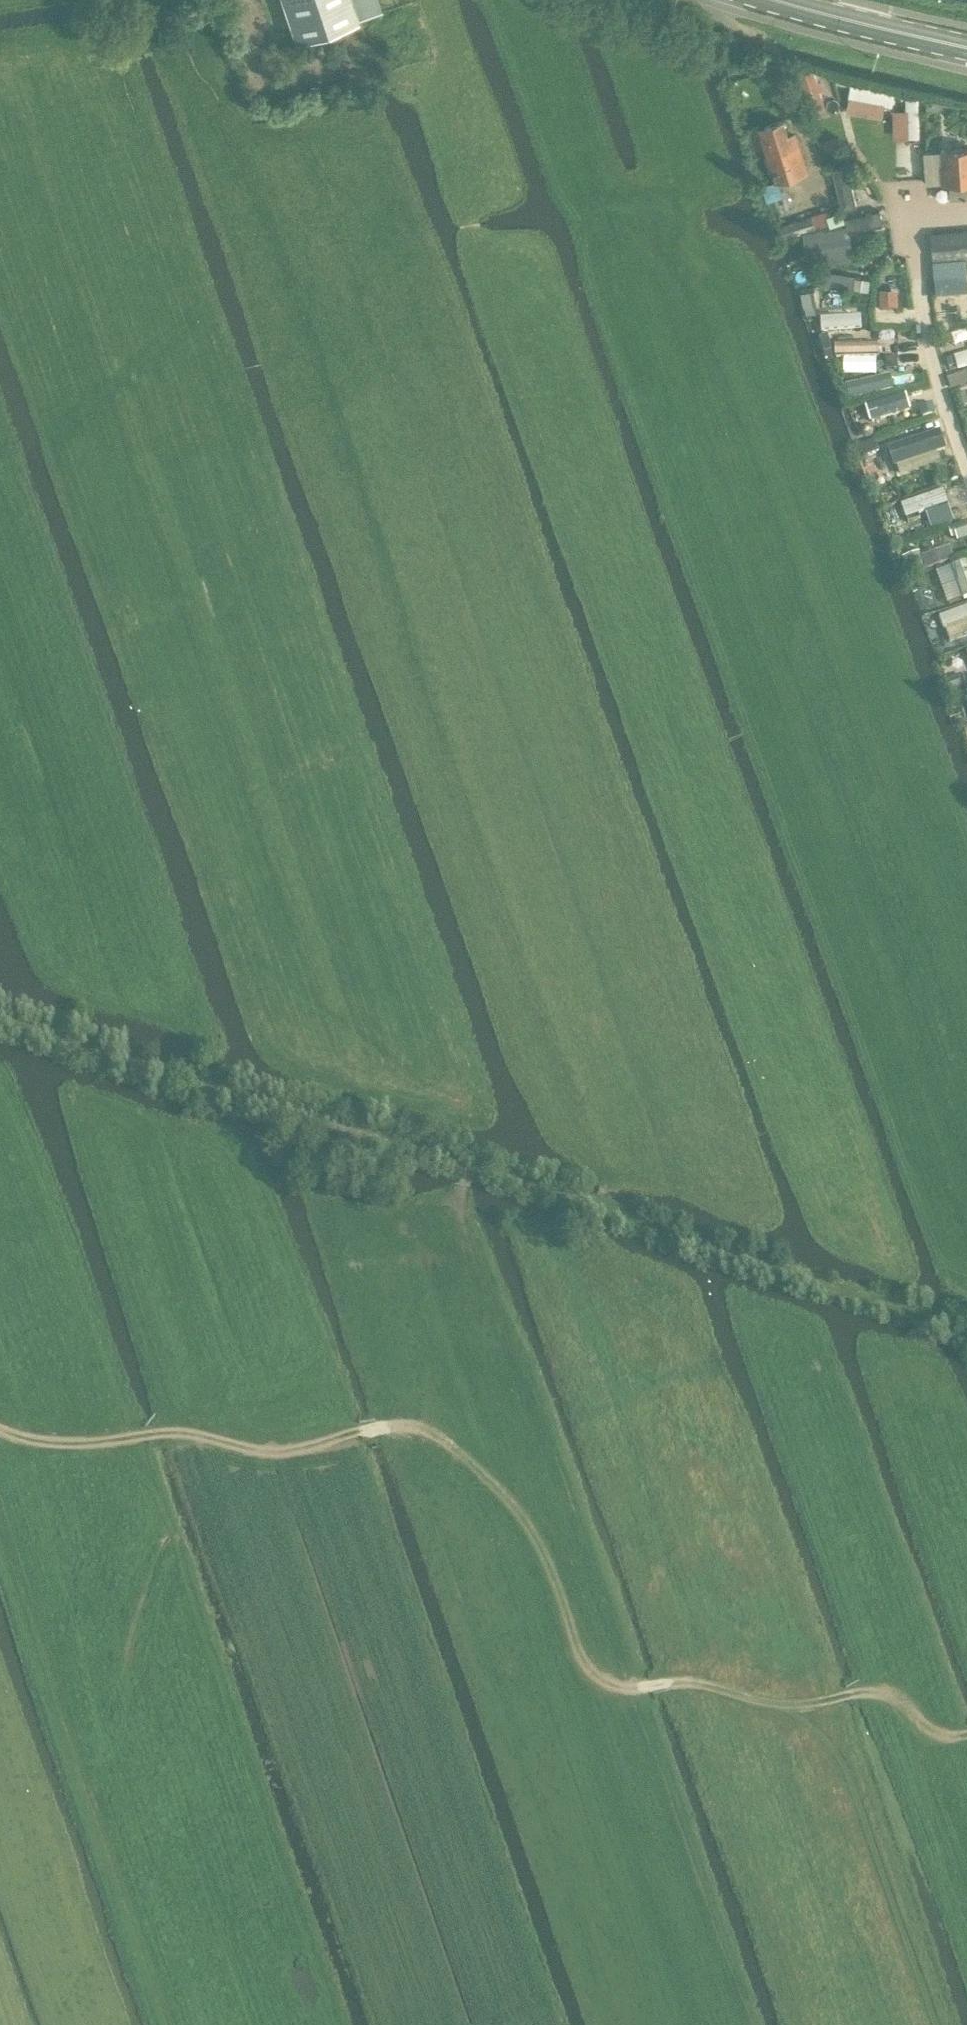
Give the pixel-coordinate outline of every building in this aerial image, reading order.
[(297,43),(360,22),(352,0),(282,0),(297,43)] [(774,153),(767,155),(775,182),(808,171),(797,136),(790,138),(784,120),(765,126),(774,153)] [(924,152),(925,184),(944,183),(950,183),(951,199),(966,198),(966,149),(948,150),(924,152)] [(846,218),(847,230),(882,226),(880,211),(846,218)] [(930,233),(931,256),(932,256),(933,260),(936,294),(966,291),(966,281),(965,258),(965,254),(966,254),(966,230),(930,233)]
